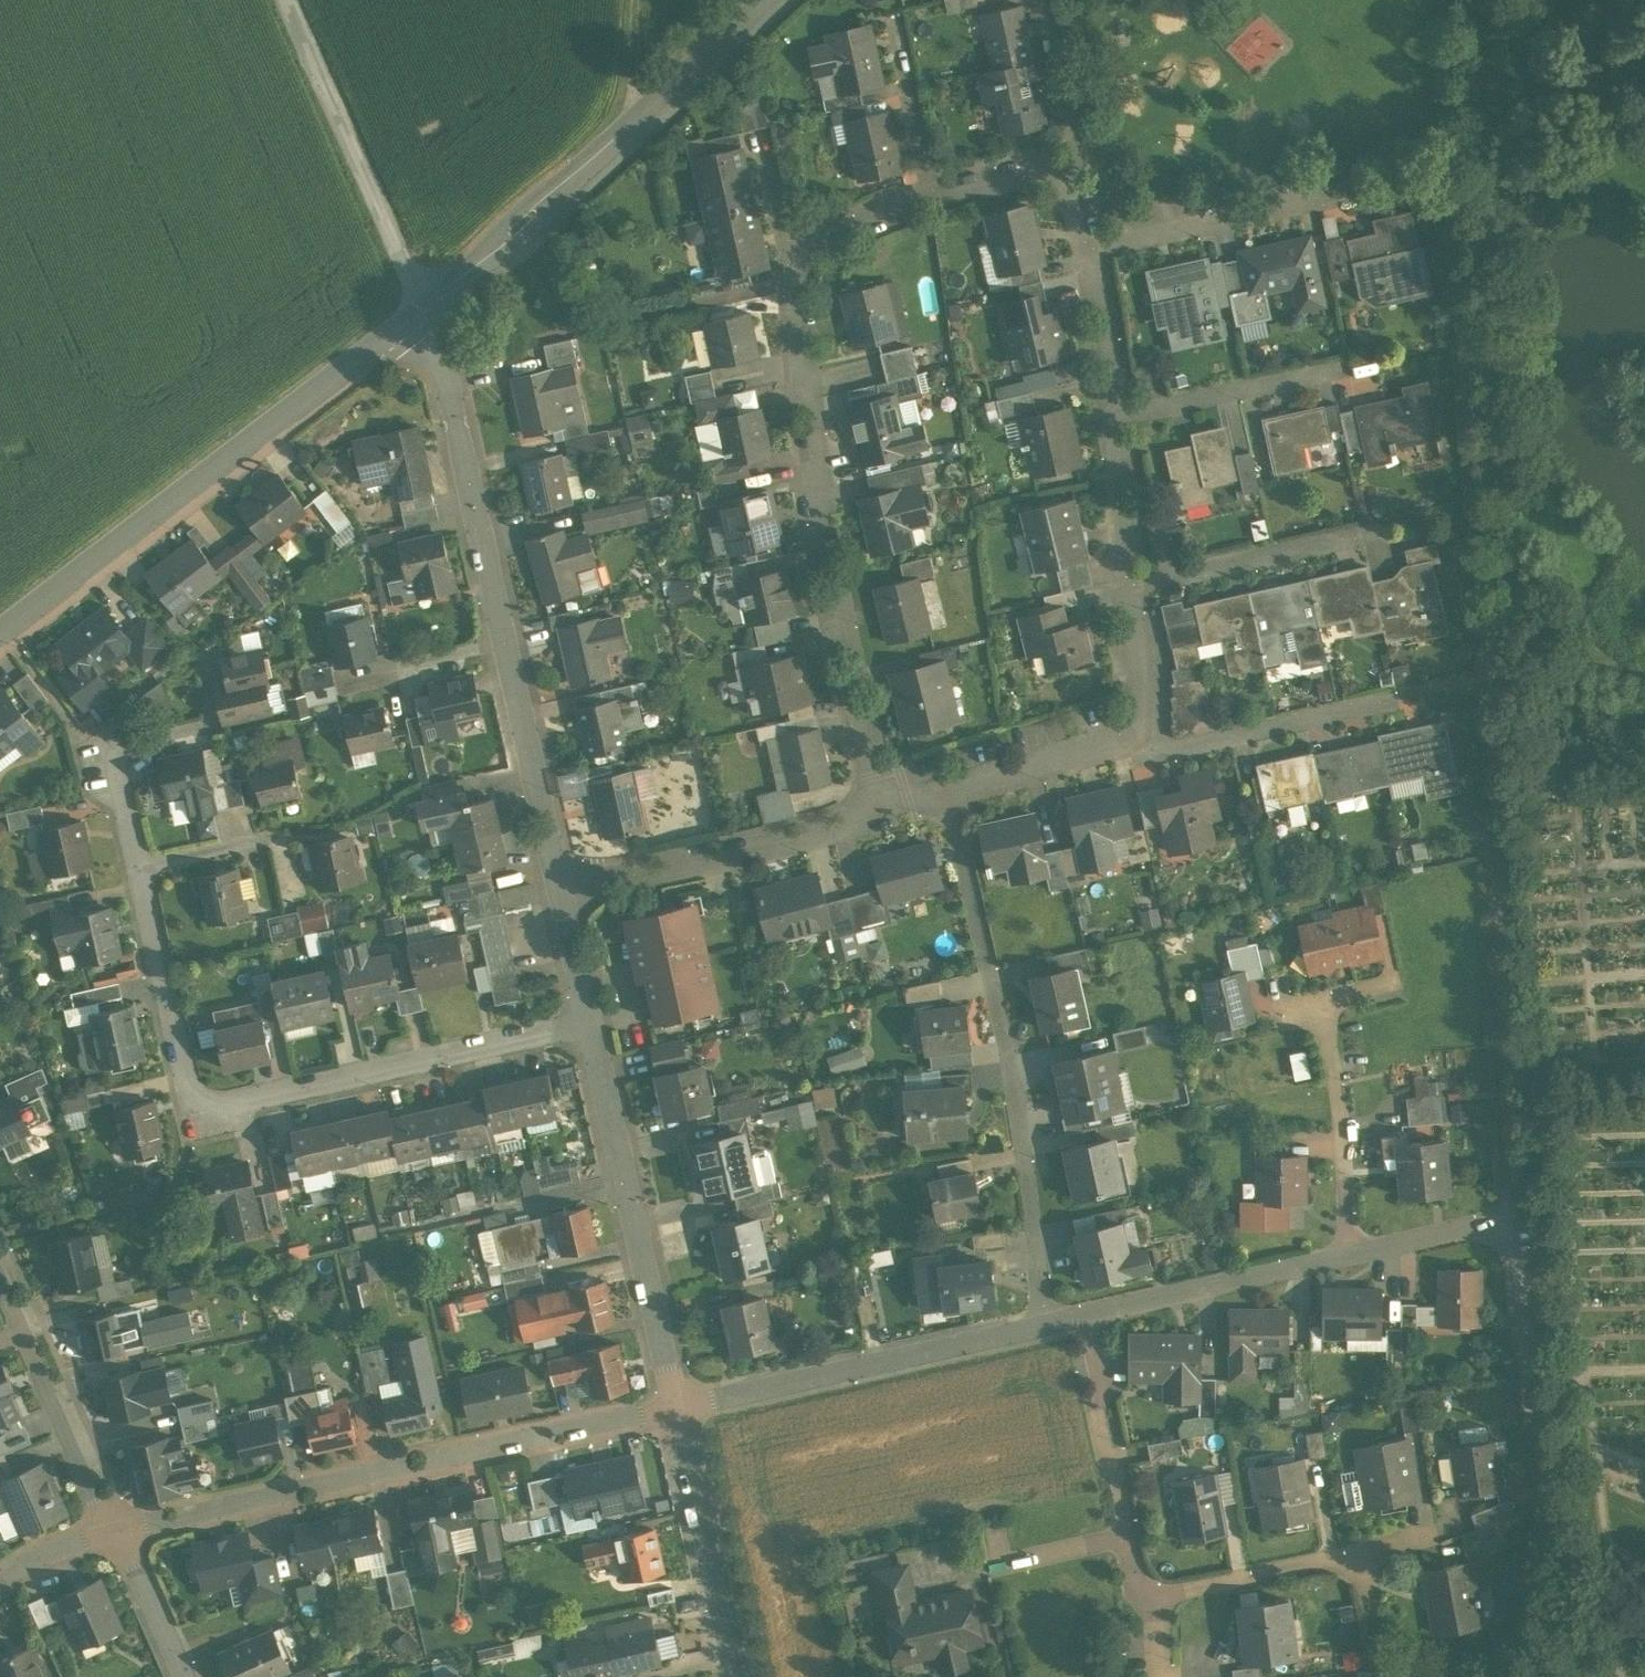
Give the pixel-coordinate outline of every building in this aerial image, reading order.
[(958,10),(985,4),(984,0),(955,0),(958,10)] [(1021,4),(980,12),(992,69),(1024,62),(1035,60),(1021,4)] [(871,26),(829,35),(831,45),(812,49),(817,77),(837,73),(841,94),(841,96),(861,92),(884,87),(871,26)] [(992,69),(976,73),(985,115),(998,112),(1002,134),(1048,124),(1042,99),(1033,101),(1024,62),(992,69)] [(764,89),(739,110),(744,132),(772,126),(764,89)] [(861,92),(841,96),(841,94),(824,97),(827,111),(830,110),(863,103),(861,92)] [(863,103),(830,110),(834,127),(849,124),(848,122),(866,118),(863,103)] [(866,118),(848,122),(849,124),(860,181),(900,173),(888,113),(866,118)] [(739,134),(704,141),(707,154),(741,147),(742,147),(739,134)] [(707,154),(695,156),(707,217),(753,207),(749,189),(746,190),(742,169),(745,168),(741,147),(707,154)] [(1029,204),(986,215),(1000,272),(1007,271),(1038,263),(1043,262),(1029,204)] [(753,207),(707,217),(718,275),(720,279),(749,273),(766,270),(761,248),(759,248),(755,232),(757,231),(753,207)] [(1409,214),(1376,221),(1380,240),(1368,242),(1367,236),(1343,241),(1342,235),(1324,239),(1333,280),(1357,275),(1360,287),(1372,285),(1384,292),(1386,302),(1418,295),(1413,273),(1425,271),(1420,251),(1417,251),(1409,214)] [(1309,236),(1252,248),(1254,256),(1261,287),(1262,291),(1294,284),(1299,310),(1324,305),(1309,236)] [(1254,256),(1222,262),(1229,294),(1261,287),(1254,256)] [(1207,257),(1179,263),(1180,267),(1149,274),(1156,303),(1155,304),(1159,323),(1173,320),(1178,345),(1223,336),(1215,297),(1209,265),(1207,257)] [(1222,262),(1209,265),(1215,297),(1229,294),(1222,262)] [(1038,263),(1007,271),(1011,287),(1019,285),(1042,280),(1038,263)] [(718,275),(696,280),(700,296),(752,284),(749,273),(720,279),(718,275)] [(1042,280),(1019,285),(1022,300),(1029,299),(1030,305),(1047,301),(1042,280)] [(883,282),(839,293),(852,347),(896,336),(883,282)] [(1030,305),(1002,312),(1010,348),(1021,346),(1025,364),(1066,354),(1056,311),(1049,312),(1047,301),(1030,305)] [(750,312),(704,322),(714,367),(760,357),(750,312)] [(571,338),(542,345),(548,372),(571,366),(572,369),(577,368),(571,338)] [(909,343),(877,350),(885,381),(914,374),(916,373),(909,343)] [(548,372),(514,379),(526,434),(562,426),(556,399),(577,394),(572,369),(571,366),(548,372)] [(1054,369),(1029,375),(1025,380),(1028,392),(1031,391),(1057,384),(1054,369)] [(710,370),(685,376),(691,402),(697,401),(716,396),(710,370)] [(885,381),(874,383),(878,399),(895,395),(897,403),(920,398),(914,374),(885,381)] [(1390,397),(1356,405),(1357,408),(1366,448),(1367,452),(1389,447),(1391,454),(1396,453),(1394,445),(1438,436),(1426,382),(1405,387),(1407,396),(1391,399),(1390,397)] [(1028,392),(997,399),(1001,416),(1019,412),(1020,419),(1037,415),(1031,391),(1028,392)] [(716,396),(697,401),(702,424),(718,420),(717,419),(737,414),(732,393),(716,396)] [(878,399),(848,405),(861,462),(918,449),(913,425),(903,427),(897,403),(895,395),(878,399)] [(1337,401),(1323,404),(1329,432),(1343,428),(1339,412),(1337,401)] [(1323,404),(1262,418),(1275,473),(1309,466),(1308,464),(1303,465),(1299,447),(1330,440),(1329,432),(1323,404)] [(1357,408),(1339,412),(1343,428),(1348,451),(1366,448),(1357,408)] [(630,412),(633,440),(656,437),(652,409),(630,412)] [(1037,415),(1020,419),(1026,443),(1022,445),(1023,449),(1029,447),(1034,470),(1080,460),(1071,425),(1067,426),(1063,409),(1037,415)] [(737,414),(717,419),(718,420),(725,454),(725,455),(743,451),(744,458),(746,458),(769,453),(763,422),(757,423),(754,410),(737,414)] [(718,420),(702,424),(696,425),(704,459),(725,454),(718,420)] [(623,425),(608,429),(611,443),(626,439),(623,425)] [(418,426),(382,434),(383,436),(353,442),(362,485),(364,485),(363,479),(390,473),(396,500),(432,493),(418,426)] [(1222,427),(1194,433),(1196,444),(1165,451),(1172,481),(1170,482),(1172,486),(1179,485),(1183,505),(1210,499),(1207,482),(1233,476),(1222,427)] [(608,429),(565,439),(568,455),(612,445),(611,443),(608,429)] [(725,454),(704,459),(709,484),(735,478),(749,475),(746,458),(744,458),(743,451),(725,455),(725,454)] [(1251,452),(1235,455),(1243,492),(1259,489),(1251,452)] [(548,454),(542,456),(542,459),(522,464),(532,509),(569,501),(558,455),(548,457),(548,454)] [(922,462),(869,475),(872,493),(922,482),(922,483),(927,481),(922,462)] [(276,476),(238,505),(264,539),(303,510),(276,476)] [(709,484),(697,487),(701,507),(721,503),(720,501),(739,496),(735,478),(709,484)] [(872,493),(859,496),(873,551),(906,544),(901,526),(930,519),(922,483),(922,482),(872,493)] [(351,521),(326,489),(313,499),(338,531),(351,521)] [(739,496),(720,501),(721,503),(732,552),(754,547),(779,541),(780,541),(769,490),(739,496)] [(1074,497),(1020,511),(1035,571),(1063,564),(1087,559),(1089,558),(1074,497)] [(621,502),(586,510),(590,528),(625,521),(621,502)] [(435,503),(402,511),(405,526),(439,519),(435,503)] [(391,530),(365,535),(369,551),(394,545),(391,530)] [(563,530),(545,535),(544,533),(540,535),(540,537),(527,541),(545,601),(580,590),(573,567),(594,561),(586,535),(567,541),(563,530)] [(442,534),(399,544),(407,576),(388,581),(393,602),(429,593),(430,595),(433,594),(432,593),(454,588),(442,534)] [(193,540),(175,554),(177,557),(151,578),(149,575),(147,576),(176,613),(178,612),(176,610),(218,577),(220,579),(222,578),(193,540)] [(779,541),(754,547),(757,559),(782,554),(779,541)] [(1435,546),(1408,551),(1409,564),(1429,560),(1430,561),(1437,559),(1435,546)] [(255,576),(237,553),(224,563),(241,586),(255,576)] [(929,556),(899,563),(903,580),(916,577),(916,579),(933,575),(929,556)] [(1087,559),(1063,564),(1066,575),(1063,576),(1064,577),(1089,570),(1087,559)] [(1409,564),(1407,564),(1397,575),(1397,577),(1373,583),(1383,628),(1384,632),(1414,624),(1417,638),(1446,631),(1435,580),(1434,581),(1430,561),(1429,560),(1409,564)] [(746,562),(716,568),(723,598),(742,593),(740,585),(751,582),(746,562)] [(1369,567),(1309,580),(1318,619),(1354,611),(1359,634),(1383,628),(1373,583),(1369,567)] [(784,569),(762,574),(763,579),(751,582),(740,585),(742,593),(742,596),(741,596),(742,602),(744,601),(749,623),(794,613),(784,569)] [(1089,570),(1064,577),(1067,590),(1074,588),(1093,583),(1089,570)] [(255,576),(241,586),(258,607),(271,597),(255,576)] [(671,597),(696,598),(697,578),(672,577),(671,597)] [(903,580),(874,586),(888,643),(929,633),(916,579),(916,577),(903,580)] [(1309,580),(1248,593),(1265,664),(1267,664),(1267,663),(1278,661),(1284,658),(1284,652),(1285,652),(1279,628),(1295,624),(1300,644),(1298,645),(1302,665),(1327,659),(1318,619),(1309,580)] [(1067,590),(1044,595),(1047,607),(1061,604),(1062,605),(1077,601),(1074,588),(1067,590)] [(1248,593),(1197,605),(1199,616),(1205,639),(1196,641),(1197,642),(1237,633),(1239,641),(1234,642),(1240,670),(1265,664),(1248,593)] [(1062,605),(1061,604),(1047,607),(1019,614),(1029,655),(1043,652),(1047,670),(1091,659),(1082,619),(1066,623),(1062,605)] [(106,612),(78,634),(76,631),(59,644),(77,666),(63,677),(85,705),(109,686),(97,671),(128,647),(133,643),(127,635),(105,608),(104,609),(106,612)] [(578,609),(550,615),(553,630),(562,628),(562,627),(581,622),(578,609)] [(366,616),(328,624),(337,663),(375,655),(366,616)] [(1199,616),(1166,624),(1171,646),(1196,641),(1205,639),(1199,616)] [(581,622),(562,627),(562,628),(574,683),(610,676),(604,649),(625,645),(619,617),(599,621),(598,619),(581,622)] [(148,619),(127,635),(133,643),(128,647),(144,667),(169,648),(148,619)] [(1196,641),(1172,646),(1177,668),(1201,662),(1197,642),(1196,641)] [(764,644),(733,651),(735,663),(767,656),(764,644)] [(953,645),(917,654),(920,666),(942,661),(944,668),(957,665),(953,645)] [(262,649),(224,657),(230,686),(217,688),(224,722),(271,712),(265,685),(269,684),(262,649)] [(800,655),(742,667),(748,696),(745,696),(746,700),(749,699),(752,715),(787,708),(810,702),(800,655)] [(920,666),(890,673),(905,733),(956,720),(944,668),(942,661),(920,666)] [(1177,668),(1172,669),(1175,682),(1203,675),(1201,662),(1177,668)] [(331,663),(300,670),(305,691),(335,684),(331,663)] [(48,699),(28,672),(14,683),(35,710),(48,699)] [(472,674),(429,684),(432,701),(437,724),(438,724),(439,724),(438,718),(452,715),(453,719),(455,719),(482,713),(477,691),(475,691),(471,676),(472,675),(472,674)] [(1175,682),(1172,682),(1175,695),(1206,688),(1203,675),(1175,682)] [(335,684),(305,691),(308,706),(339,699),(335,684)] [(631,684),(601,690),(604,704),(615,701),(615,702),(634,698),(631,684)] [(1175,695),(1171,696),(1174,709),(1209,701),(1206,688),(1175,695)] [(0,694),(0,745),(12,736),(25,752),(42,739),(5,690),(0,694)] [(604,704),(579,709),(589,754),(610,749),(610,751),(613,750),(613,748),(625,745),(620,724),(626,723),(627,727),(640,723),(634,698),(615,702),(615,701),(604,704)] [(432,701),(418,704),(421,714),(424,727),(437,724),(432,701)] [(1174,709),(1171,710),(1174,723),(1212,714),(1209,701),(1174,709)] [(810,702),(787,708),(790,719),(812,714),(810,702)] [(383,707),(344,716),(353,752),(354,751),(353,747),(365,745),(366,748),(394,742),(389,723),(387,724),(383,707)] [(421,714),(406,718),(412,745),(427,742),(424,727),(421,714)] [(790,719),(783,721),(786,734),(819,727),(816,714),(812,714),(790,719)] [(1174,723),(1171,723),(1175,737),(1215,728),(1212,714),(1174,723)] [(452,715),(438,718),(439,724),(438,724),(441,741),(444,740),(444,738),(459,735),(455,719),(453,719),(452,715)] [(1443,722),(1379,736),(1379,740),(1389,782),(1391,793),(1393,793),(1389,778),(1424,771),(1429,795),(1458,789),(1452,763),(1451,763),(1447,745),(1448,745),(1443,722)] [(786,734),(779,736),(790,791),(791,791),(831,782),(819,727),(786,734)] [(276,762),(254,766),(263,807),(265,807),(264,804),(300,796),(301,799),(302,799),(295,766),(304,764),(298,738),(272,744),(276,762)] [(1379,740),(1315,755),(1325,799),(1352,793),(1352,790),(1389,782),(1379,740)] [(217,747),(202,750),(209,784),(224,781),(217,747)] [(201,749),(160,758),(169,798),(169,797),(187,794),(210,788),(209,784),(202,750),(201,749)] [(1314,751),(1257,764),(1267,809),(1322,797),(1323,800),(1325,799),(1315,755),(1314,751)] [(614,776),(610,763),(583,769),(586,784),(594,782),(594,780),(614,776)] [(1185,790),(1165,794),(1166,800),(1159,801),(1164,822),(1170,851),(1214,841),(1208,818),(1219,816),(1209,770),(1182,776),(1185,790)] [(614,776),(594,780),(594,782),(606,835),(626,831),(626,832),(629,831),(629,830),(642,827),(631,772),(614,776)] [(239,777),(224,781),(230,807),(245,803),(239,777)] [(455,779),(422,787),(425,801),(425,802),(459,795),(459,794),(455,779)] [(224,781),(209,784),(210,788),(215,810),(230,807),(224,781)] [(1163,785),(1136,790),(1145,826),(1145,827),(1164,822),(1159,801),(1166,800),(1165,794),(1163,785)] [(1119,786),(1067,798),(1078,844),(1083,866),(1085,866),(1113,860),(1108,836),(1124,833),(1129,831),(1129,830),(1119,786)] [(210,788),(187,794),(192,816),(215,810),(210,788)] [(790,791),(759,799),(764,824),(796,815),(790,791),(791,791),(790,791)] [(490,798),(467,803),(465,792),(459,794),(459,795),(425,802),(425,801),(419,802),(424,826),(454,819),(458,839),(497,830),(490,798)] [(187,794),(169,797),(172,811),(179,819),(192,816),(187,794)] [(42,804),(5,812),(9,830),(46,822),(42,804)] [(359,812),(360,828),(381,827),(382,831),(393,830),(391,809),(359,812)] [(1033,815),(1010,820),(1010,818),(980,824),(988,862),(987,862),(989,873),(994,872),(992,864),(1009,860),(1014,881),(1046,874),(1048,874),(1043,852),(1034,812),(1032,813),(1033,815)] [(82,820),(41,828),(51,876),(53,875),(53,871),(72,868),(72,871),(92,868),(86,838),(82,839),(78,823),(82,822),(82,820)] [(1145,826),(1129,830),(1129,831),(1124,833),(1130,861),(1151,857),(1145,827),(1145,826)] [(497,830),(458,839),(465,869),(480,866),(480,867),(505,862),(497,830)] [(351,836),(335,839),(335,837),(315,842),(319,861),(317,861),(322,887),(361,879),(351,836)] [(929,841),(871,857),(879,887),(882,900),(885,899),(940,884),(929,841)] [(1078,844),(1061,848),(1069,885),(1088,880),(1085,866),(1083,866),(1078,844)] [(1061,848),(1043,852),(1048,874),(1046,874),(1049,889),(1069,885),(1061,848)] [(237,867),(200,876),(210,922),(247,914),(237,867)] [(817,875),(758,889),(770,934),(804,926),(805,930),(828,924),(829,924),(824,903),(817,875)] [(492,876),(468,882),(471,897),(495,891),(492,876)] [(1379,881),(1361,885),(1366,906),(1371,905),(1373,914),(1386,911),(1379,881)] [(879,887),(847,896),(855,931),(891,920),(885,899),(882,900),(879,887)] [(68,894),(31,902),(34,918),(52,914),(72,909),(68,894)] [(847,896),(824,903),(829,924),(828,924),(831,937),(855,931),(847,896)] [(695,903),(626,918),(637,970),(646,969),(658,1020),(718,1007),(695,903)] [(1366,906),(1335,913),(1336,918),(1301,926),(1303,938),(1296,950),(1328,971),(1335,960),(1351,957),(1352,961),(1382,954),(1373,914),(1371,905),(1366,906)] [(73,915),(69,916),(70,918),(75,917),(79,934),(75,935),(77,943),(82,964),(121,955),(110,907),(73,915)] [(72,909),(52,914),(54,920),(69,916),(73,915),(72,909)] [(298,911),(283,914),(288,937),(303,934),(298,911)] [(503,911),(476,917),(478,928),(489,975),(516,969),(503,911)] [(283,914),(266,917),(271,941),(288,937),(283,914)] [(69,916),(54,920),(60,946),(77,943),(75,935),(79,934),(75,917),(70,918),(69,916)] [(476,917),(465,920),(467,931),(478,928),(476,917)] [(333,927),(320,930),(325,955),(339,952),(333,927)] [(459,933),(410,944),(419,985),(419,986),(440,982),(439,977),(467,971),(459,933)] [(1257,941),(1227,948),(1233,974),(1242,973),(1243,980),(1264,976),(1257,941)] [(1086,947),(1046,956),(1050,973),(1073,969),(1073,970),(1090,966),(1086,947)] [(391,954),(342,965),(351,1007),(373,1002),(372,998),(398,992),(395,978),(397,977),(391,954)] [(0,963),(0,986),(23,976),(17,955),(0,963)] [(516,969),(489,975),(492,989),(519,983),(516,969)] [(1050,973),(1032,977),(1044,1029),(1083,1020),(1073,970),(1073,969),(1050,973)] [(324,970),(273,981),(279,1010),(283,1025),(286,1025),(285,1020),(311,1015),(312,1018),(334,1014),(324,970)] [(1233,974),(1200,982),(1211,1027),(1212,1027),(1237,1021),(1252,1018),(1243,980),(1242,973),(1233,974)] [(939,980),(905,987),(906,1001),(941,997),(939,980)] [(273,981),(257,985),(263,1014),(279,1010),(273,981)] [(119,982),(86,989),(89,1004),(122,997),(119,982)] [(519,983),(492,989),(496,1004),(522,998),(519,983)] [(419,985),(404,988),(409,1012),(424,1009),(419,986),(419,985)] [(250,1000),(214,1008),(218,1029),(222,1028),(254,1021),(250,1000)] [(965,1005),(921,1011),(926,1051),(947,1048),(970,1045),(965,1005)] [(132,1006),(91,1014),(95,1030),(103,1067),(144,1058),(132,1006)] [(254,1021),(222,1028),(225,1040),(218,1041),(224,1067),(273,1056),(265,1019),(254,1021)] [(1237,1021),(1212,1027),(1214,1039),(1240,1033),(1237,1021)] [(1145,1025),(1114,1031),(1117,1048),(1148,1041),(1145,1025)] [(95,1030),(80,1034),(84,1051),(80,1054),(83,1066),(87,1067),(88,1070),(103,1067),(95,1030)] [(681,1038),(651,1045),(658,1074),(688,1067),(681,1038)] [(834,1069),(868,1061),(864,1044),(830,1052),(834,1069)] [(970,1045),(947,1048),(949,1066),(973,1063),(970,1045)] [(947,1048),(929,1050),(932,1069),(949,1066),(947,1048)] [(1110,1048),(1056,1060),(1068,1114),(1069,1116),(1112,1107),(1123,1104),(1110,1048)] [(50,1063),(16,1078),(22,1092),(54,1078),(50,1063)] [(688,1067),(658,1074),(658,1076),(663,1075),(672,1115),(667,1116),(668,1118),(712,1108),(702,1064),(688,1067)] [(971,1071),(940,1073),(941,1088),(963,1086),(972,1085),(971,1071)] [(548,1073),(516,1080),(525,1120),(526,1120),(555,1114),(551,1096),(553,1095),(548,1073)] [(516,1080),(484,1087),(486,1096),(493,1127),(515,1122),(525,1120),(516,1080)] [(816,1086),(820,1105),(839,1102),(836,1083),(816,1086)] [(941,1088),(905,1091),(909,1136),(966,1132),(963,1086),(941,1088)] [(0,1102),(0,1143),(31,1130),(16,1095),(0,1102)] [(758,1095),(718,1104),(721,1120),(746,1114),(761,1111),(758,1095)] [(1431,1095),(1406,1097),(1409,1125),(1434,1122),(1431,1095)] [(486,1096),(454,1103),(464,1145),(496,1139),(493,1127),(486,1096)] [(153,1102),(116,1110),(127,1157),(164,1149),(153,1102)] [(454,1103),(422,1111),(431,1152),(464,1145),(454,1103)] [(1112,1107),(1069,1116),(1068,1114),(1062,1115),(1066,1131),(1096,1125),(1115,1121),(1112,1107)] [(389,1111),(356,1118),(365,1157),(397,1150),(390,1118),(389,1111)] [(422,1111),(390,1118),(397,1150),(399,1159),(431,1152),(422,1111)] [(721,1120),(718,1121),(721,1137),(743,1132),(744,1134),(750,1133),(746,1114),(721,1120)] [(1115,1121),(1096,1125),(1098,1134),(1099,1137),(1113,1133),(1135,1128),(1133,1117),(1115,1121)] [(356,1118),(324,1125),(333,1164),(365,1157),(356,1118)] [(515,1122),(493,1127),(496,1139),(497,1143),(520,1138),(515,1122)] [(324,1125),(292,1133),(297,1158),(299,1158),(301,1172),(333,1164),(324,1125)] [(721,1137),(696,1143),(709,1196),(733,1191),(776,1181),(775,1180),(769,1153),(765,1150),(748,1154),(744,1134),(743,1132),(721,1137)] [(1098,1134),(1064,1142),(1075,1193),(1124,1182),(1113,1133),(1099,1137),(1098,1134)] [(1444,1139),(1403,1143),(1402,1133),(1381,1135),(1384,1166),(1385,1166),(1384,1159),(1399,1157),(1403,1197),(1449,1192),(1448,1190),(1447,1191),(1444,1159),(1445,1159),(1444,1139)] [(1278,1137),(1252,1137),(1252,1157),(1257,1157),(1257,1154),(1278,1154),(1278,1137)] [(285,1151),(269,1155),(276,1188),(293,1186),(285,1151)] [(1278,1154),(1257,1154),(1257,1157),(1257,1199),(1301,1199),(1301,1154),(1278,1154)] [(970,1156),(938,1163),(941,1176),(973,1170),(970,1156)] [(248,1162),(206,1171),(214,1208),(229,1205),(238,1203),(237,1198),(254,1195),(255,1199),(256,1199),(248,1162)] [(575,1165),(537,1172),(541,1190),(579,1182),(575,1165)] [(941,1176),(928,1179),(936,1216),(980,1207),(973,1170),(941,1176)] [(776,1181),(733,1191),(737,1207),(771,1200),(784,1197),(780,1178),(779,1179),(775,1180),(776,1181)] [(276,1188),(261,1192),(268,1226),(284,1223),(276,1188)] [(254,1195),(237,1198),(238,1203),(229,1205),(236,1236),(263,1230),(256,1199),(255,1199),(254,1195)] [(771,1200),(737,1207),(740,1221),(757,1217),(757,1219),(774,1215),(771,1200)] [(588,1205),(554,1213),(558,1231),(563,1254),(598,1246),(588,1205)] [(1125,1206),(1093,1213),(1096,1227),(1114,1223),(1115,1224),(1121,1222),(1129,1221),(1125,1206)] [(554,1213),(494,1227),(499,1250),(503,1249),(505,1258),(501,1259),(502,1262),(540,1253),(536,1237),(558,1231),(554,1213)] [(740,1221),(715,1227),(726,1276),(768,1266),(757,1219),(757,1217),(740,1221)] [(1096,1227),(1076,1232),(1087,1282),(1108,1277),(1151,1268),(1147,1247),(1128,1251),(1121,1222),(1115,1224),(1114,1223),(1096,1227)] [(999,1230),(970,1234),(972,1248),(1002,1244),(999,1230)] [(88,1233),(49,1241),(60,1290),(99,1281),(88,1233)] [(347,1262),(358,1303),(368,1300),(363,1280),(384,1274),(379,1253),(347,1262)] [(987,1261),(939,1268),(938,1259),(912,1263),(919,1311),(944,1307),(943,1305),(959,1303),(960,1306),(992,1302),(987,1261)] [(539,1260),(501,1268),(504,1283),(542,1275),(539,1260)] [(1480,1269),(1439,1269),(1440,1304),(1440,1323),(1440,1324),(1481,1324),(1480,1269)] [(542,1275),(504,1283),(508,1298),(546,1289),(542,1275)] [(773,1279),(741,1286),(744,1300),(763,1296),(763,1297),(776,1294),(773,1279)] [(605,1280),(510,1301),(515,1322),(523,1320),(527,1338),(559,1330),(564,1322),(564,1317),(577,1315),(580,1329),(614,1321),(605,1280)] [(161,1289),(133,1295),(136,1308),(164,1302),(161,1289)] [(1381,1290),(1323,1289),(1322,1333),(1347,1333),(1347,1349),(1375,1349),(1375,1334),(1381,1334),(1381,1290)] [(870,1291),(855,1294),(862,1324),(877,1321),(870,1291)] [(744,1300),(724,1305),(735,1354),(776,1345),(771,1324),(769,1324),(763,1297),(763,1296),(744,1300)] [(1417,1303),(1401,1303),(1401,1328),(1417,1328),(1417,1323),(1417,1304),(1417,1303)] [(1440,1304),(1417,1304),(1417,1323),(1440,1323),(1440,1304)] [(1288,1310),(1230,1310),(1230,1350),(1232,1350),(1232,1378),(1253,1378),(1254,1350),(1288,1350),(1288,1310)] [(115,1312),(79,1320),(87,1358),(136,1348),(132,1330),(120,1332),(115,1312)] [(1401,1328),(1387,1328),(1387,1364),(1401,1364),(1401,1328)] [(1178,1338),(1178,1334),(1129,1335),(1130,1380),(1175,1379),(1176,1396),(1200,1396),(1200,1379),(1199,1338),(1178,1338)] [(411,1392),(383,1398),(391,1433),(432,1424),(429,1411),(428,1407),(437,1404),(438,1409),(441,1408),(424,1336),(399,1341),(411,1392)] [(620,1342),(583,1350),(583,1351),(589,1375),(593,1396),(630,1388),(620,1342)] [(373,1348),(358,1352),(367,1387),(381,1384),(373,1348)] [(1310,1349),(1295,1349),(1294,1382),(1309,1381),(1310,1349)] [(583,1351),(549,1359),(554,1383),(589,1375),(583,1351)] [(0,1362),(0,1391),(13,1386),(2,1361),(0,1362)] [(310,1361),(286,1366),(292,1394),(315,1389),(310,1361)] [(520,1367),(462,1381),(471,1418),(529,1404),(520,1367)] [(164,1368),(141,1373),(140,1372),(104,1380),(113,1419),(149,1410),(147,1403),(170,1398),(164,1368)] [(1215,1379),(1200,1379),(1200,1396),(1200,1418),(1215,1418),(1215,1379)] [(344,1398),(326,1401),(328,1410),(322,1411),(318,1388),(315,1389),(292,1394),(285,1395),(286,1401),(289,1414),(292,1425),(307,1422),(313,1449),(355,1440),(348,1406),(346,1406),(344,1398)] [(1416,1394),(1392,1399),(1394,1409),(1401,1408),(1404,1431),(1421,1429),(1416,1394)] [(211,1399),(178,1407),(182,1424),(207,1419),(215,1417),(211,1399)] [(286,1401),(264,1406),(267,1418),(274,1417),(274,1418),(289,1414),(286,1401)] [(267,1418),(237,1425),(239,1434),(232,1436),(243,1459),(245,1459),(246,1462),(282,1453),(274,1418),(274,1417),(267,1418)] [(207,1419),(182,1424),(186,1442),(211,1436),(207,1419)] [(1483,1424),(1458,1428),(1461,1446),(1489,1441),(1486,1426),(1483,1424)] [(1323,1429),(1305,1432),(1310,1459),(1327,1456),(1323,1429)] [(1180,1437),(1147,1443),(1149,1458),(1182,1453),(1180,1437)] [(1407,1437),(1357,1446),(1363,1478),(1368,1505),(1368,1507),(1418,1498),(1407,1437)] [(167,1439),(130,1447),(141,1490),(143,1490),(144,1497),(163,1493),(161,1486),(177,1482),(173,1465),(171,1456),(182,1453),(179,1438),(168,1441),(167,1439)] [(1461,1446),(1453,1447),(1460,1493),(1499,1487),(1492,1441),(1489,1441),(1461,1446)] [(0,1455),(0,1490),(3,1489),(0,1482),(14,1476),(4,1453),(0,1455)] [(632,1455),(568,1469),(569,1472),(528,1482),(534,1508),(573,1498),(575,1509),(592,1505),(594,1516),(601,1515),(600,1511),(642,1502),(632,1455)] [(1302,1458),(1254,1467),(1265,1526),(1286,1522),(1286,1524),(1307,1520),(1307,1518),(1312,1517),(1302,1458)] [(195,1460),(173,1465),(177,1482),(161,1486),(163,1493),(200,1484),(195,1460)] [(66,1513),(44,1463),(14,1476),(0,1482),(3,1489),(23,1532),(66,1513)] [(1213,1475),(1178,1481),(1180,1494),(1175,1496),(1184,1542),(1224,1535),(1213,1475)] [(1363,1478),(1343,1481),(1347,1505),(1348,1509),(1368,1505),(1363,1478)] [(449,1491),(411,1499),(419,1536),(426,1568),(455,1562),(449,1531),(447,1532),(446,1527),(476,1521),(477,1521),(473,1500),(469,1483),(448,1487),(449,1491)] [(493,1495),(473,1500),(477,1521),(476,1521),(477,1527),(492,1524),(491,1518),(492,1518),(498,1517),(493,1495)] [(1508,1498),(1471,1513),(1477,1528),(1505,1517),(1514,1513),(1508,1498)] [(373,1508),(326,1518),(324,1518),(324,1520),(333,1557),(334,1557),(355,1552),(381,1547),(383,1547),(374,1507),(373,1508)] [(1477,1528),(1464,1534),(1467,1549),(1508,1542),(1505,1517),(1477,1528)] [(492,1524),(477,1527),(482,1549),(477,1550),(479,1559),(500,1555),(492,1518),(491,1518),(492,1524)] [(324,1520),(297,1526),(305,1566),(334,1559),(334,1557),(333,1557),(324,1520)] [(654,1528),(616,1536),(616,1537),(584,1545),(589,1565),(604,1561),(621,1557),(626,1579),(664,1571),(654,1528)] [(247,1533),(195,1544),(205,1588),(239,1580),(257,1576),(253,1561),(247,1533)] [(400,1544),(383,1548),(383,1547),(381,1547),(387,1572),(405,1568),(400,1544)] [(381,1547),(355,1552),(359,1569),(372,1566),(374,1575),(387,1573),(387,1572),(381,1547)] [(275,1556),(253,1561),(257,1576),(239,1580),(244,1602),(245,1604),(283,1592),(275,1556)] [(1472,1559),(1425,1567),(1436,1629),(1483,1621),(1472,1559)] [(604,1561),(589,1565),(591,1575),(607,1571),(604,1561)] [(906,1565),(871,1573),(879,1608),(887,1606),(913,1600),(906,1565)] [(387,1572),(387,1573),(394,1607),(414,1602),(406,1568),(405,1568),(387,1572)] [(99,1579),(59,1597),(79,1642),(98,1634),(99,1637),(121,1628),(99,1579)] [(673,1587),(648,1593),(651,1605),(676,1600),(673,1587)] [(970,1590),(914,1603),(913,1600),(887,1606),(894,1634),(887,1635),(891,1651),(897,1649),(900,1660),(939,1651),(943,1671),(967,1666),(962,1646),(981,1642),(970,1590)] [(52,1622),(41,1596),(28,1601),(40,1628),(52,1622)] [(1288,1599),(1239,1605),(1246,1661),(1247,1661),(1260,1659),(1296,1654),(1295,1652),(1289,1653),(1285,1623),(1291,1622),(1288,1599)] [(607,1627),(610,1643),(597,1645),(597,1643),(587,1637),(567,1642),(570,1658),(575,1676),(589,1676),(595,1676),(616,1671),(617,1673),(642,1668),(642,1666),(662,1661),(654,1624),(627,1630),(625,1623),(607,1627)] [(251,1640),(252,1641),(222,1654),(222,1653),(221,1654),(231,1676),(270,1676),(290,1668),(273,1630),(251,1640)] [(371,1630),(361,1632),(365,1646),(374,1644),(371,1630)] [(512,1642),(478,1650),(481,1661),(515,1653),(512,1642)] [(0,1659),(0,1676),(46,1676),(31,1645),(0,1659)] [(423,1668),(427,1676),(469,1676),(459,1653),(423,1668)] [(570,1658),(557,1661),(561,1676),(575,1676),(570,1658)] [(1247,1661),(1248,1666),(1232,1668),(1233,1676),(1262,1676),(1260,1659),(1247,1661)] [(288,1676),(315,1676),(313,1664),(288,1676)]
